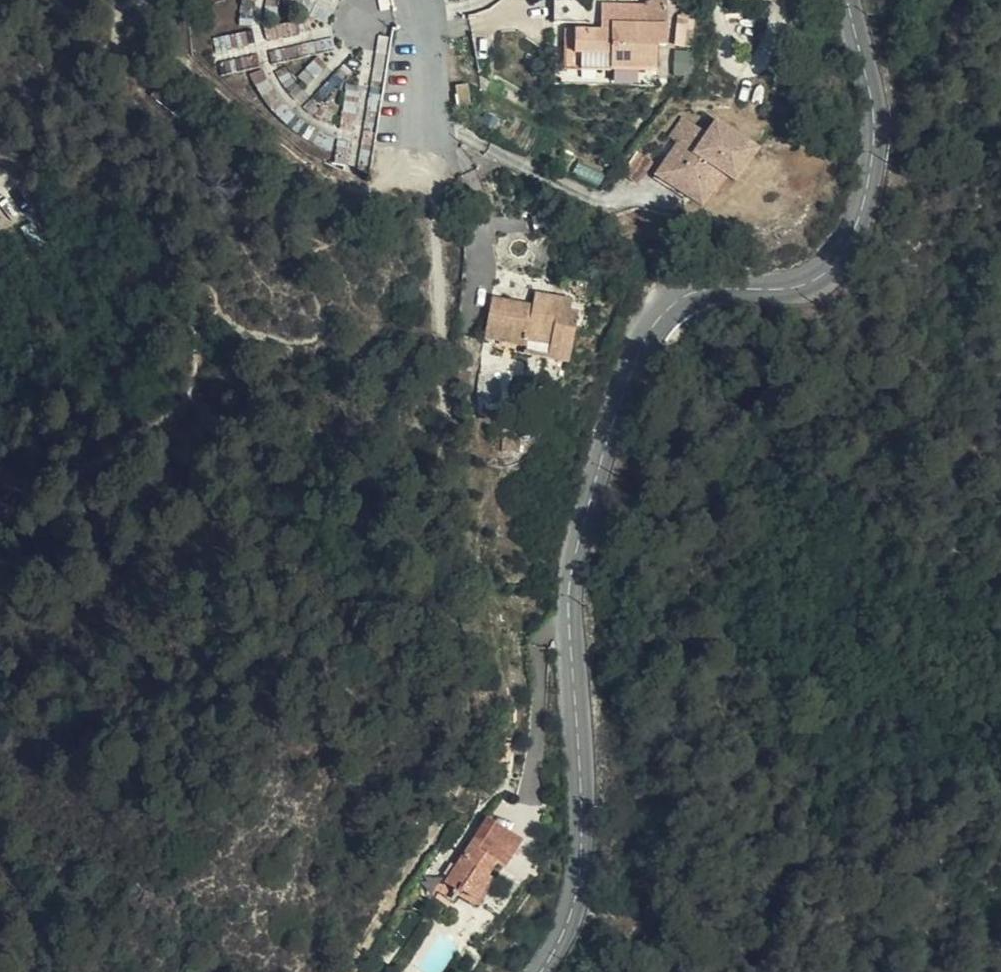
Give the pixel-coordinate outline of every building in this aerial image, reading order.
[(588,0),(577,0),(554,0),(553,24),(587,25),(588,0)] [(647,28),(664,28),(666,28),(666,5),(647,5),(647,28)] [(691,47),(693,20),(679,18),(675,46),(691,47)] [(663,49),(664,28),(647,28),(610,27),(610,33),(565,33),(564,72),(609,73),(609,70),(655,72),(656,49),(663,49)] [(469,107),(467,86),(456,86),(458,107),(469,107)] [(722,153),(744,167),(755,151),(716,123),(706,136),(683,119),(674,132),(683,139),(678,146),(657,175),(688,198),(722,153)] [(683,139),(674,132),(668,139),(678,146),(683,139)] [(637,182),(650,162),(637,152),(622,171),(637,182)] [(733,183),(744,167),(722,153),(688,198),(700,207),(722,175),(733,183)] [(567,362),(575,322),(567,321),(568,314),(570,303),(534,295),(531,308),(530,315),(521,314),(523,306),(492,300),(484,341),(525,348),(526,343),(528,336),(550,340),(549,346),(547,358),(567,362)] [(530,315),(531,308),(523,306),(521,314),(530,315)] [(567,321),(575,322),(576,315),(568,314),(567,321)] [(526,343),(549,346),(550,340),(528,336),(526,343)] [(502,452),(521,452),(522,440),(502,439),(502,452)] [(509,762),(510,744),(500,744),(500,762),(509,762)] [(503,869),(519,842),(487,820),(445,883),(458,892),(460,891),(477,902),(490,880),(486,877),(496,864),(503,869)]
